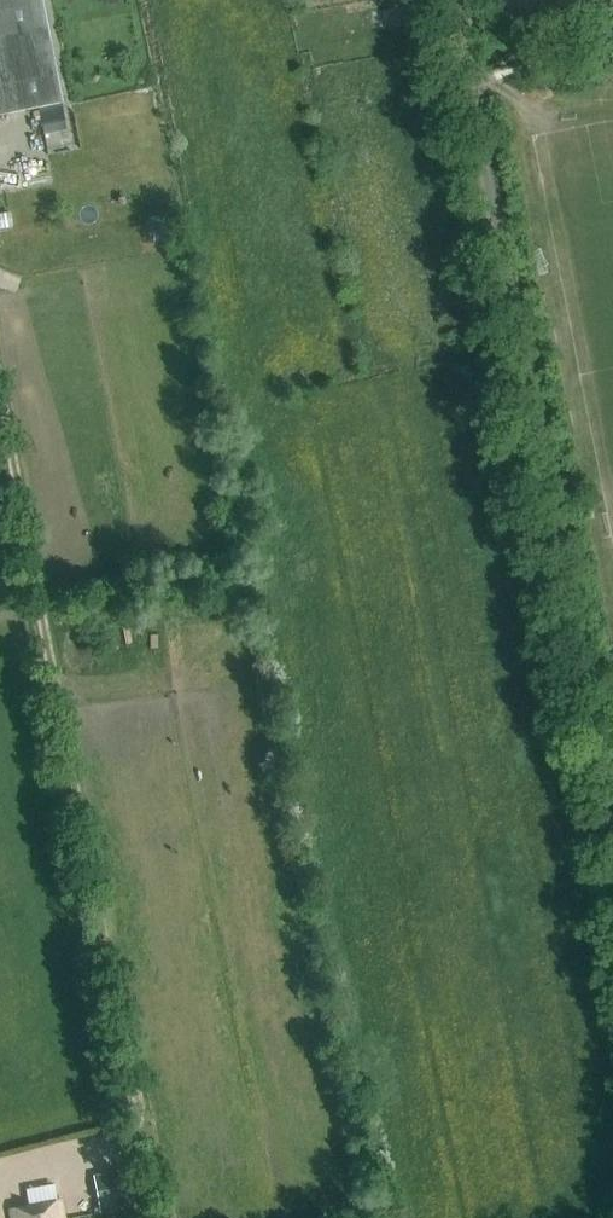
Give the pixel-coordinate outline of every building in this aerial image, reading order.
[(62,106),(42,0),(0,0),(0,118),(62,106)] [(62,113),(40,117),(43,133),(65,129),(62,113)] [(0,214),(0,229),(13,227),(10,212),(0,214)] [(93,1174),(100,1214),(136,1207),(129,1168),(93,1174)] [(60,1202),(10,1212),(11,1217),(63,1217),(60,1202)]
